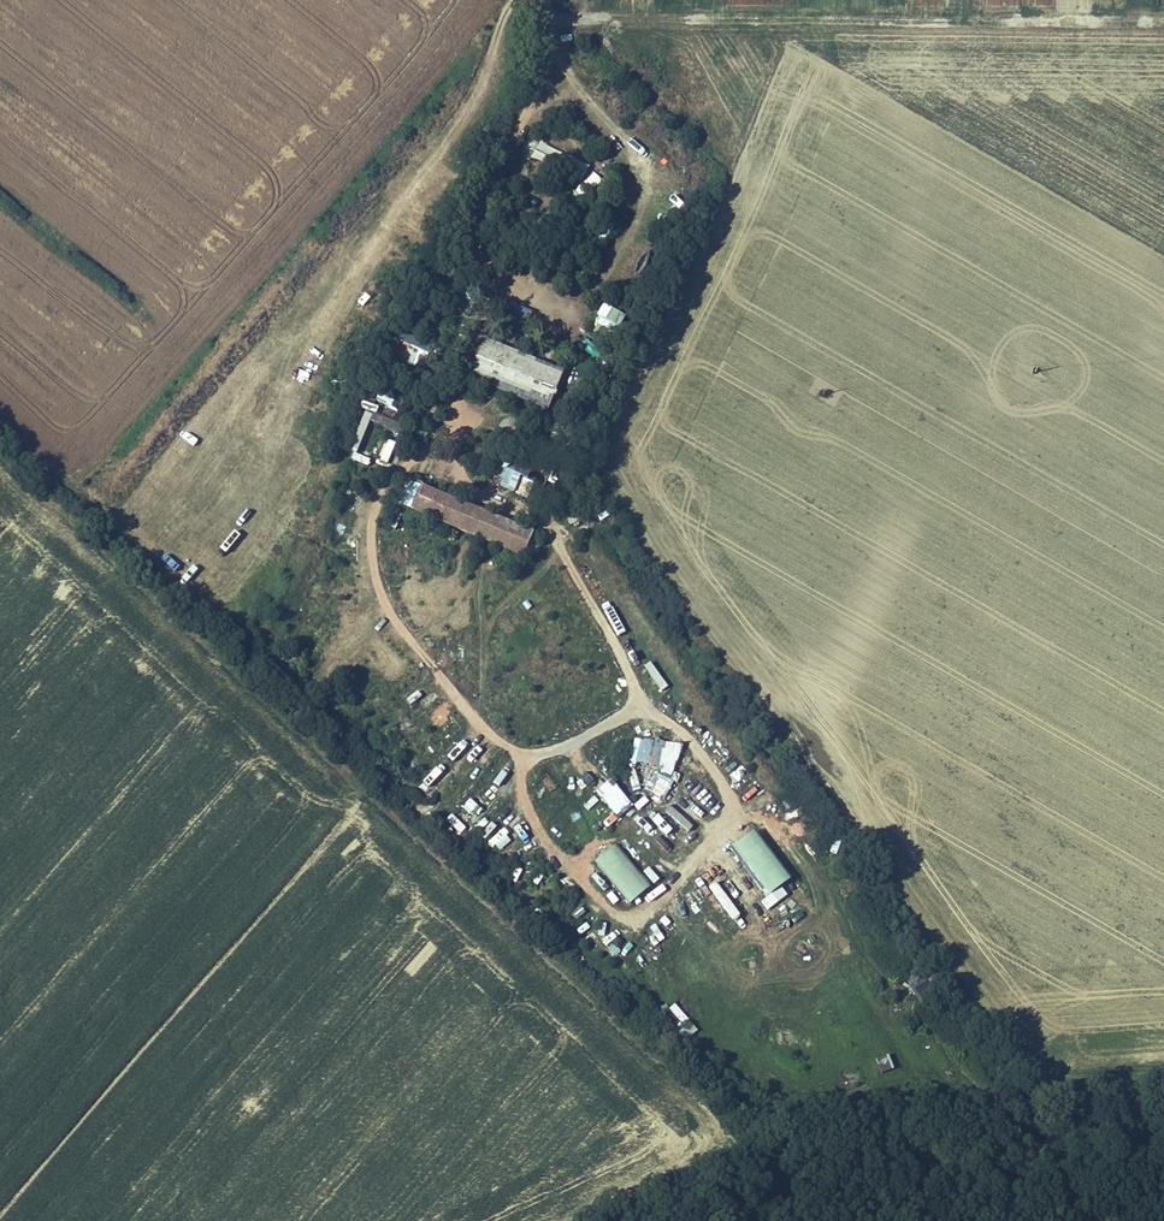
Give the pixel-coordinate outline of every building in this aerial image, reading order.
[(589,114),(583,120),(595,131),(601,125),(589,114)] [(529,159),(538,141),(527,136),(519,155),(529,159)] [(565,169),(555,172),(552,183),(559,190),(570,187),(573,177),(565,169)] [(615,275),(622,278),(634,257),(627,253),(615,275)] [(505,309),(525,320),(531,310),(510,299),(505,309)] [(594,320),(618,327),(623,310),(599,303),(594,320)] [(415,366),(426,343),(401,332),(390,356),(415,366)] [(488,336),(472,375),(550,409),(566,369),(488,336)] [(578,348),(598,358),(603,349),(583,339),(578,348)] [(448,387),(443,399),(450,402),(455,390),(454,390),(448,387)] [(378,392),(375,398),(389,406),(393,399),(378,392)] [(358,421),(364,426),(372,416),(366,411),(358,421)] [(372,422),(394,431),(398,422),(376,413),(372,422)] [(562,415),(556,432),(564,435),(570,418),(562,415)] [(388,462),(394,441),(386,438),(379,460),(388,462)] [(537,478),(529,474),(533,463),(503,450),(495,468),(509,474),(506,481),(531,492),(537,478)] [(411,480),(402,502),(456,524),(464,502),(411,480)] [(464,502),(456,524),(526,552),(535,530),(464,502)] [(572,506),(562,511),(569,525),(579,521),(572,506)] [(455,543),(454,559),(463,560),(465,544),(455,543)] [(586,568),(579,571),(587,589),(594,586),(586,568)] [(525,611),(515,622),(529,635),(539,624),(525,611)] [(358,672),(372,677),(380,657),(366,651),(358,672)] [(652,664),(641,669),(644,677),(656,672),(652,664)] [(348,692),(355,694),(359,681),(352,679),(348,692)] [(635,733),(628,759),(656,766),(650,790),(666,795),(679,745),(635,733)] [(447,763),(462,749),(457,743),(441,757),(447,763)] [(432,792),(442,776),(434,771),(424,787),(432,792)] [(610,777),(594,790),(617,817),(633,804),(610,777)] [(430,811),(430,802),(411,801),(411,810),(430,811)] [(710,822),(716,816),(701,801),(695,807),(710,822)] [(653,812),(648,818),(669,839),(675,833),(653,812)] [(753,827),(730,844),(767,893),(789,877),(753,827)] [(673,840),(668,847),(684,858),(688,851),(673,840)] [(629,902),(650,883),(612,843),(592,861),(629,902)] [(522,859),(511,881),(524,888),(535,866),(522,859)] [(643,871),(652,882),(658,877),(648,867),(643,871)] [(733,890),(748,911),(757,904),(742,883),(733,890)] [(525,885),(519,893),(528,901),(534,893),(525,885)] [(611,901),(605,906),(618,920),(623,915),(611,901)] [(541,920),(547,907),(538,902),(532,916),(541,920)] [(607,962),(620,949),(611,940),(615,936),(600,922),(583,939),(607,962)] [(681,1041),(696,1028),(673,1002),(658,1016),(681,1041)] [(880,1073),(893,1068),(888,1053),(875,1058),(880,1073)]
